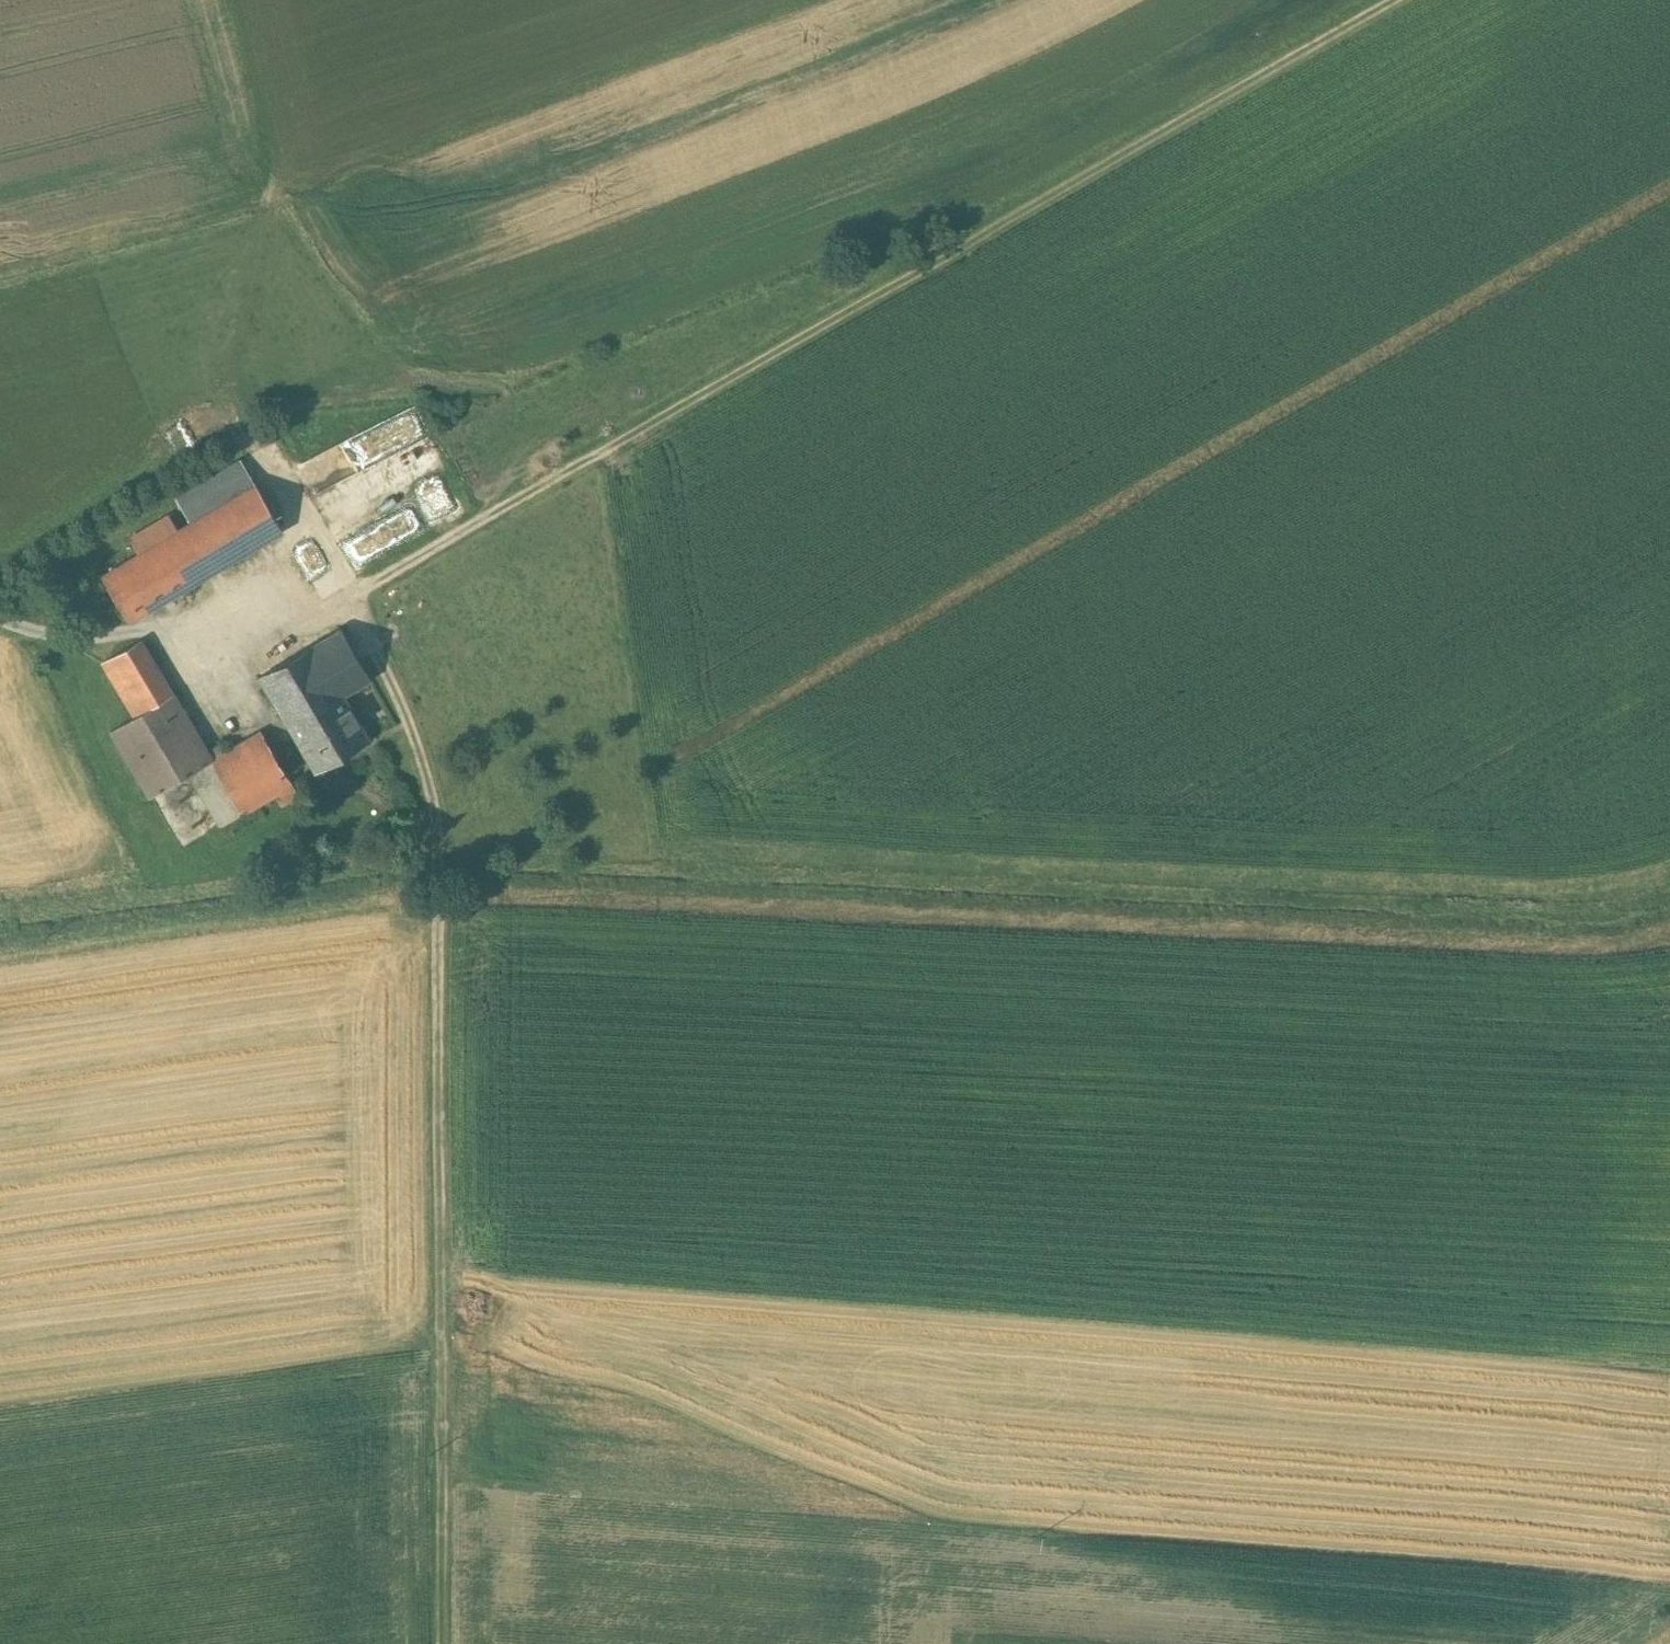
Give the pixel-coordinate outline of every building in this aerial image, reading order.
[(418,407),(298,457),(312,489),(381,459),(389,478),(439,457),(418,407)] [(173,495),(188,520),(252,482),(237,457),(173,495)] [(172,530),(147,545),(99,573),(129,623),(281,532),(252,482),(188,520),(172,530)] [(138,531),(147,545),(172,530),(164,516),(138,531)] [(257,676),(311,770),(366,738),(343,697),(367,683),(337,630),(257,676)] [(99,663),(130,717),(169,695),(138,641),(99,663)] [(169,695),(130,717),(108,730),(145,795),(195,767),(206,760),(169,695)] [(206,760),(195,767),(207,786),(197,792),(217,827),(288,786),(256,732),(206,760)]
